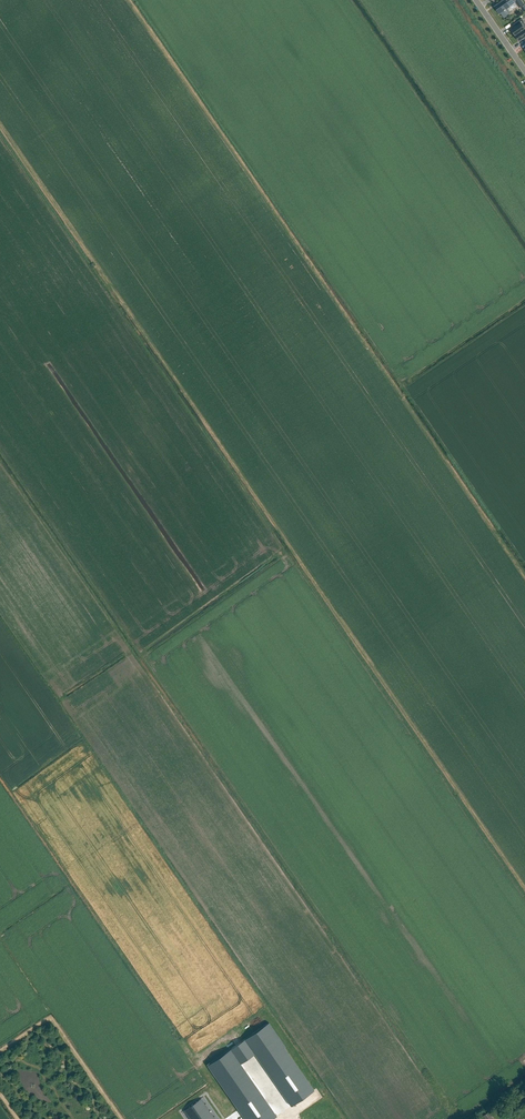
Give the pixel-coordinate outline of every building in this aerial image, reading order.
[(495,6),(497,10),(498,9),(504,17),(510,13),(507,9),(516,3),(519,7),(524,4),(521,0),(504,0),(503,0),(502,0),(500,1),(501,2),(495,6)] [(515,35),(524,29),(523,25),(524,24),(524,23),(522,18),(515,23),(517,26),(511,29),(515,35)] [(519,41),(524,37),(524,38),(524,29),(515,35),(519,41)] [(268,1023),(245,1039),(255,1054),(291,1106),(314,1090),(284,1047),(268,1023)] [(225,1042),(203,1058),(236,1106),(259,1090),(225,1042)] [(200,1099),(193,1104),(185,1110),(191,1118),(214,1118),(200,1099)] [(490,1111),(483,1115),(485,1118),(494,1118),(495,1118),(490,1111)]
